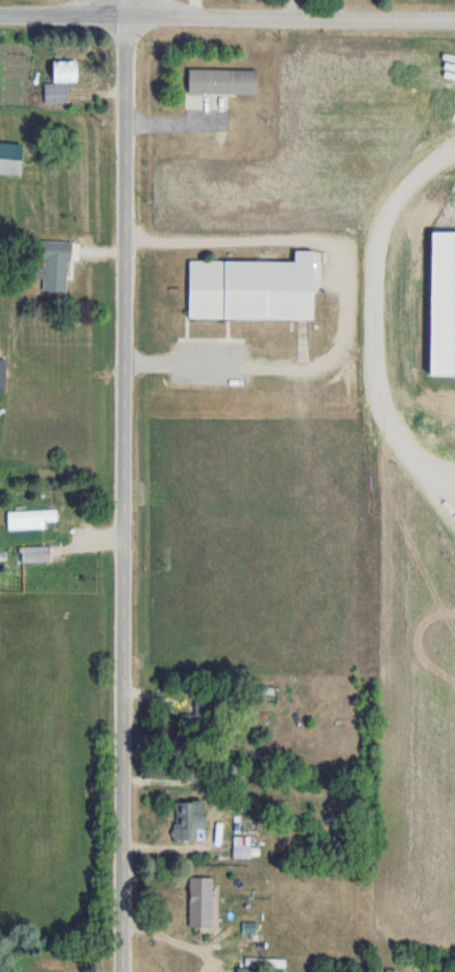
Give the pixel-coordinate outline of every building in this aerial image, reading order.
[(74,82),(74,61),(49,61),(49,102),(66,102),(66,82),(74,82)] [(187,93),(255,93),(255,69),(187,69),(187,93)] [(21,144),(0,142),(0,174),(19,176),(21,144)] [(454,375),(454,232),(429,232),(427,375),(454,375)] [(70,242),(43,240),(40,290),(67,291),(70,242)] [(313,250),(293,250),(293,261),(188,260),(188,318),(312,319),(313,250)] [(7,511),(7,522),(56,522),(56,511),(7,511)] [(52,544),(22,544),(22,562),(52,562),(52,544)] [(208,699),(194,699),(194,714),(181,714),(181,734),(208,734),(208,699)] [(203,800),(173,801),(174,840),(204,839),(203,800)] [(189,927),(211,927),(211,877),(189,877),(189,927)] [(253,916),(244,916),(244,931),(253,931),(253,916)]
